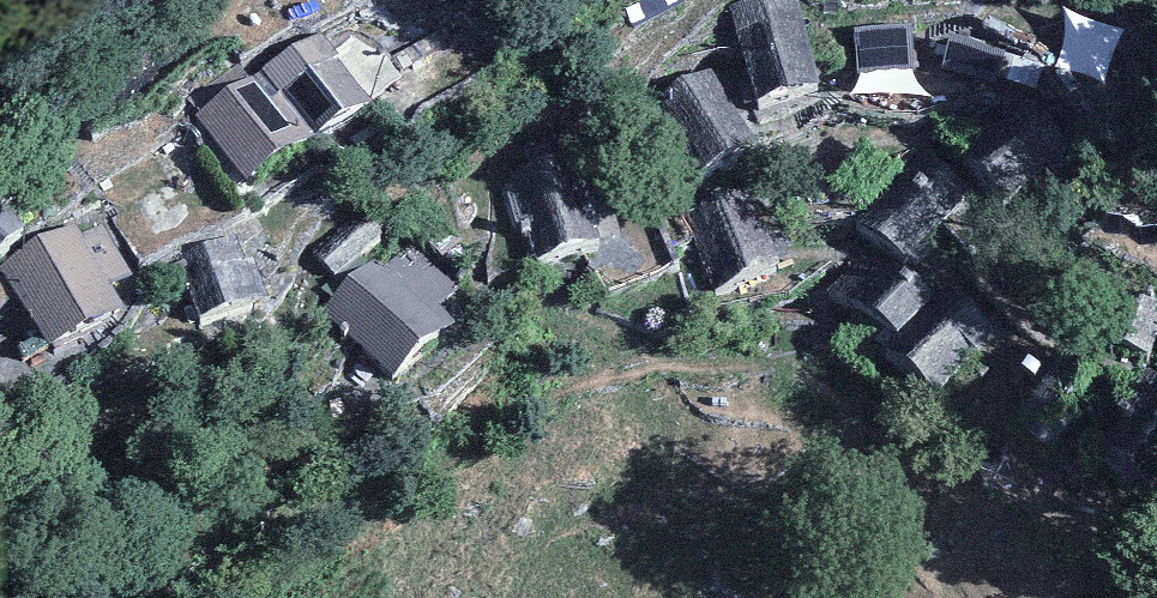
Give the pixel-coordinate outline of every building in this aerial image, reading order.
[(728,4),(749,107),(822,93),(804,0),(747,0),(728,4)] [(909,30),(856,36),(860,77),(913,72),(909,30)] [(359,119),(313,49),(253,87),(299,159),(359,119)] [(761,149),(714,70),(652,107),(656,114),(625,133),(651,177),(683,159),(699,186),(761,149)] [(299,159),(253,87),(188,128),(234,201),(299,159)] [(976,194),(922,148),(858,221),(912,268),(976,194)] [(576,159),(509,181),(537,268),(605,246),(576,159)] [(759,187),(684,218),(715,293),(790,262),(759,187)] [(0,209),(0,260),(25,237),(0,209)] [(77,224),(0,265),(0,269),(47,356),(123,315),(109,289),(132,277),(102,221),(81,232),(77,224)] [(234,238),(176,257),(199,325),(257,306),(234,238)] [(381,273),(373,266),(326,313),(398,384),(457,325),(443,311),(462,292),(412,243),(381,273)] [(928,298),(860,250),(827,295),(895,344),(928,298)] [(1116,289),(1101,348),(1154,362),(1156,352),(1156,300),(1116,289)] [(999,329),(954,290),(896,357),(941,396),(999,329)]
